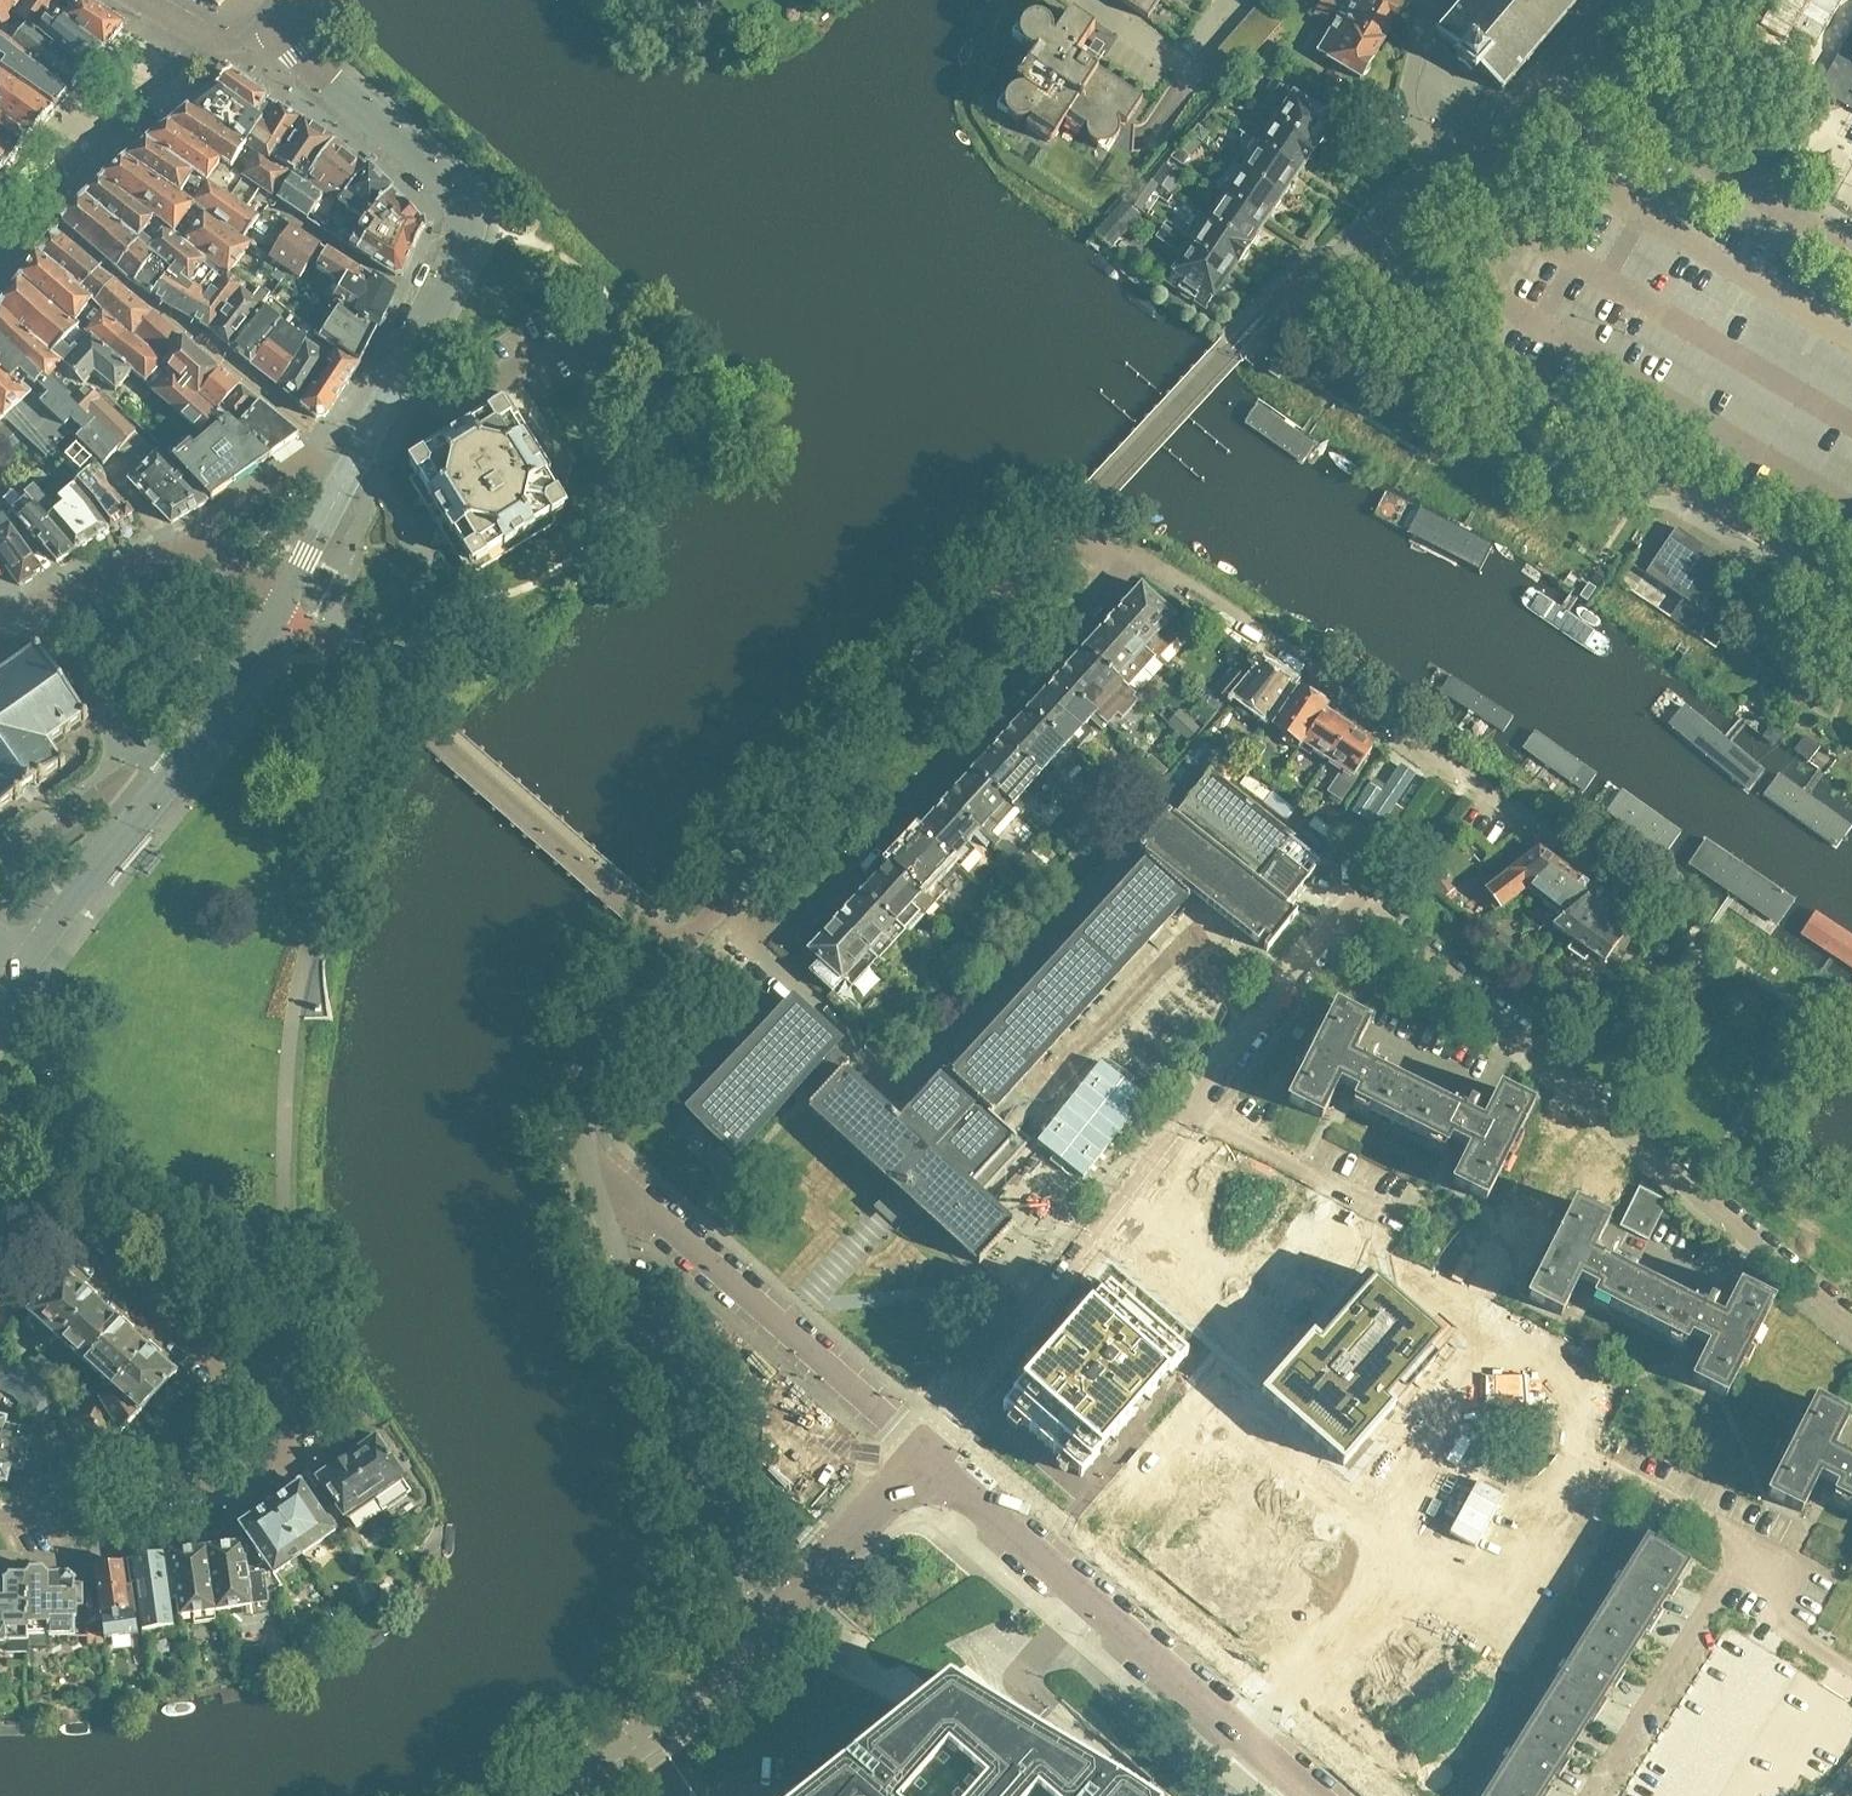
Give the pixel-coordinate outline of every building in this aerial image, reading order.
[(50,12),(58,0),(0,0),(0,27),(5,29),(6,26),(14,14),(28,24),(27,26),(35,34),(50,12)] [(85,3),(80,0),(58,0),(50,12),(102,51),(104,52),(105,50),(121,29),(122,31),(124,27),(121,26),(85,3)] [(1148,19),(1160,0),(1119,0),(1148,19)] [(1332,0),(1322,0),(1319,5),(1333,13),(1339,4),(1332,0)] [(1403,4),(1396,0),(1355,0),(1344,19),(1381,41),(1383,38),(1387,37),(1391,30),(1391,25),(1403,4)] [(1566,15),(1568,13),(1569,13),(1571,11),(1570,10),(1579,0),(1464,0),(1462,3),(1461,2),(1459,5),(1460,6),(1448,19),(1447,18),(1444,21),(1446,22),(1438,31),(1436,30),(1434,33),(1435,34),(1434,35),(1436,37),(1437,36),(1440,39),(1441,38),(1455,51),(1455,52),(1459,54),(1455,58),(1458,61),(1457,62),(1470,72),(1470,71),(1474,74),(1477,70),(1480,72),(1496,86),(1498,88),(1497,89),(1500,91),(1501,89),(1503,91),(1504,89),(1503,88),(1512,77),(1513,78),(1516,76),(1514,74),(1526,61),(1527,62),(1529,60),(1528,58),(1540,45),(1541,46),(1544,43),(1542,42),(1554,28),(1556,30),(1558,28),(1556,26),(1566,15)] [(1281,23),(1259,3),(1250,13),(1272,33),(1281,23)] [(1328,22),(1333,13),(1319,5),(1314,14),(1328,22)] [(1143,99),(1098,70),(1091,65),(1098,55),(1083,45),(1095,27),(1071,11),(1055,35),(1053,34),(1053,32),(1053,29),(1052,27),(1051,24),(1050,22),(1049,22),(1046,19),(1043,17),(1041,16),(1039,16),(1036,16),(1034,16),(1032,16),(1030,17),(1028,18),(1026,19),(1025,20),(1023,22),(1022,23),(1021,25),(1020,27),(1020,29),(1019,28),(1013,37),(1022,43),(1023,42),(1024,44),(1025,45),(1026,46),(1029,48),(1031,49),(1033,49),(1035,49),(1036,49),(1016,80),(1024,85),(1023,86),(1021,86),(1019,86),(1016,87),(1014,88),(1012,89),(1010,91),(1008,92),(1007,95),(1006,97),(1005,99),(1004,99),(998,108),(1007,114),(1008,113),(1010,115),(1012,117),(1014,118),(1016,119),(1019,120),(1022,120),(1024,120),(1026,119),(1029,118),(1031,119),(1026,127),(1050,143),(1063,122),(1080,133),(1085,125),(1086,126),(1086,128),(1086,129),(1087,132),(1087,133),(1088,135),(1089,137),(1090,139),(1092,141),(1095,143),(1097,144),(1100,145),(1099,145),(1108,151),(1114,142),(1113,142),(1115,140),(1117,138),(1118,136),(1119,134),(1119,132),(1120,130),(1120,128),(1120,126),(1120,125),(1119,123),(1118,120),(1119,119),(1127,124),(1143,99)] [(102,51),(50,12),(35,34),(54,50),(86,73),(102,51)] [(1272,33),(1250,13),(1241,24),(1263,43),(1272,33)] [(1370,64),(1383,42),(1381,41),(1344,19),(1339,16),(1316,54),(1360,80),(1362,76),(1366,75),(1370,69),(1370,64)] [(1828,69),(1834,72),(1798,141),(1851,172),(1851,22),(1828,69)] [(1263,43),(1241,24),(1232,34),(1254,53),(1263,43)] [(86,73),(54,50),(35,34),(27,26),(20,36),(6,26),(5,29),(4,32),(0,29),(0,37),(5,40),(24,53),(73,89),(81,78),(83,79),(86,74),(86,73)] [(1254,53),(1232,34),(1223,44),(1245,64),(1254,53)] [(24,53),(5,40),(0,37),(0,73),(5,77),(54,111),(71,90),(72,91),(73,90),(73,89),(24,53)] [(1245,64),(1223,44),(1214,54),(1236,74),(1245,64)] [(5,77),(0,73),(0,116),(32,138),(33,137),(32,136),(52,112),(54,113),(55,111),(54,111),(5,77)] [(256,115),(267,98),(232,74),(215,89),(232,104),(228,109),(255,128),(261,119),(256,115)] [(1279,100),(1286,90),(1273,81),(1266,91),(1279,100)] [(255,128),(228,109),(232,104),(215,89),(199,101),(189,109),(247,149),(266,121),(261,119),(255,128)] [(1293,95),(1276,120),(1317,148),(1323,138),(1323,134),(1332,121),(1293,95)] [(273,167),(303,122),(279,106),(268,123),(266,121),(247,149),(260,158),(273,167)] [(274,197),(307,219),(322,200),(295,182),(286,196),(281,192),(290,178),(273,167),(260,158),(247,149),(189,109),(168,126),(274,197)] [(0,116),(0,144),(16,155),(30,138),(31,139),(32,138),(0,116)] [(1262,132),(1255,142),(1297,171),(1303,163),(1306,164),(1308,161),(1311,160),(1315,154),(1315,151),(1315,150),(1317,148),(1276,120),(1275,122),(1266,135),(1262,132)] [(277,164),(308,185),(335,143),(305,122),(277,164)] [(1246,122),(1239,131),(1242,134),(1252,140),(1258,130),(1246,122)] [(274,197),(168,126),(167,125),(166,127),(149,142),(147,141),(146,142),(258,221),(265,210),(274,197)] [(1241,136),(1241,139),(1241,142),(1242,144),(1243,147),(1245,149),(1253,154),(1252,155),(1243,170),(1283,197),(1290,187),(1290,183),(1297,171),(1255,142),(1252,140),(1242,134),(1241,136)] [(253,246),(268,257),(291,226),(265,210),(258,221),(146,142),(146,143),(126,160),(126,159),(158,182),(194,206),(205,214),(253,246)] [(339,207),(367,168),(335,143),(308,185),(326,197),(339,207)] [(12,158),(14,159),(16,156),(15,156),(16,155),(0,144),(0,173),(12,158)] [(1170,157),(1184,166),(1190,156),(1178,148),(1170,157)] [(253,246),(205,214),(194,206),(158,182),(126,159),(109,173),(103,179),(232,274),(253,246)] [(1154,180),(1169,190),(1181,173),(1166,162),(1154,180)] [(1217,187),(1219,189),(1226,194),(1265,220),(1271,210),(1275,209),(1283,197),(1243,170),(1232,163),(1229,169),(1217,187)] [(365,225),(391,191),(370,170),(367,168),(339,207),(365,225)] [(1141,211),(1158,185),(1144,176),(1127,202),(1141,211)] [(206,328),(209,330),(240,289),(240,290),(245,282),(232,274),(103,179),(86,196),(171,270),(151,295),(182,316),(206,328)] [(402,275),(410,257),(422,231),(427,230),(425,218),(420,219),(391,191),(365,225),(339,207),(326,197),(323,201),(322,200),(307,219),(349,246),(396,276),(396,275),(402,274),(402,275)] [(1221,202),(1208,220),(1249,247),(1256,237),(1256,233),(1259,228),(1265,220),(1226,194),(1221,202)] [(171,270),(86,196),(83,199),(84,199),(69,214),(68,214),(60,222),(148,293),(151,295),(171,270)] [(1106,222),(1121,235),(1130,224),(1115,211),(1106,222)] [(1183,237),(1182,239),(1230,272),(1236,263),(1238,264),(1240,260),(1244,259),(1245,257),(1247,254),(1247,250),(1249,247),(1208,220),(1199,213),(1193,222),(1183,237)] [(291,226),(268,257),(289,271),(298,277),(320,246),(291,226)] [(1163,226),(1154,238),(1183,257),(1166,282),(1180,292),(1181,296),(1186,300),(1190,298),(1205,309),(1214,295),(1218,294),(1221,289),(1221,285),(1223,281),(1230,272),(1182,239),(1163,226)] [(112,280),(98,269),(54,231),(36,252),(79,289),(93,301),(106,312),(108,314),(132,334),(151,312),(126,292),(112,280)] [(392,296),(391,291),(327,250),(316,267),(343,285),(332,300),(335,302),(377,330),(392,296)] [(79,289),(36,252),(35,254),(36,255),(23,275),(22,275),(21,277),(75,323),(93,301),(79,289)] [(268,257),(260,268),(281,282),(289,271),(268,257)] [(198,394),(180,378),(163,363),(165,361),(132,334),(108,314),(106,312),(87,334),(75,323),(21,277),(19,278),(20,280),(6,296),(8,298),(2,304),(0,305),(1,305),(82,384),(84,383),(94,372),(116,394),(133,374),(202,433),(220,413),(218,411),(198,394)] [(229,346),(262,305),(262,306),(266,300),(270,294),(263,289),(255,300),(240,290),(240,289),(209,330),(229,346)] [(251,364),(274,334),(283,321),(289,312),(278,303),(274,307),(266,300),(262,306),(262,305),(229,346),(251,364)] [(87,334),(106,312),(93,301),(75,323),(87,334)] [(324,417),(357,367),(377,330),(335,302),(325,318),(321,315),(315,324),(318,327),(315,332),(277,385),(318,418),(324,417)] [(29,362),(41,374),(46,379),(85,419),(89,414),(103,401),(84,383),(82,384),(1,305),(0,306),(0,335),(29,362)] [(183,339),(179,335),(151,312),(132,334),(165,361),(183,339)] [(264,375),(287,344),(302,322),(289,312),(283,321),(274,334),(251,364),(264,375)] [(264,375),(277,385),(315,332),(302,322),(287,344),(264,375)] [(0,335),(0,367),(13,379),(29,362),(0,335)] [(180,378),(201,354),(183,339),(165,361),(163,363),(180,378)] [(198,394),(219,369),(201,354),(180,378),(198,394)] [(85,419),(46,379),(29,362),(13,379),(33,398),(43,407),(44,405),(70,430),(72,432),(85,419)] [(1279,378),(1285,370),(1277,365),(1275,363),(1269,372),(1279,378)] [(13,379),(0,367),(0,413),(8,420),(46,458),(70,434),(72,432),(70,430),(44,405),(43,407),(33,398),(15,382),(13,379)] [(218,411),(239,387),(219,369),(198,394),(218,411)] [(238,429),(259,403),(239,387),(218,411),(220,413),(227,420),(227,419),(238,429)] [(524,466),(522,462),(519,458),(529,452),(528,451),(530,446),(523,433),(521,435),(511,418),(519,413),(508,394),(507,394),(502,393),(501,392),(483,404),(489,415),(490,415),(492,418),(491,422),(479,430),(474,429),(472,426),(473,425),(471,421),(458,429),(459,429),(457,435),(452,433),(440,440),(441,442),(425,452),(424,450),(421,451),(411,458),(412,458),(410,463),(410,464),(416,473),(417,476),(421,473),(421,472),(424,470),(429,471),(436,484),(435,488),(432,490),(431,490),(427,492),(435,504),(441,505),(441,506),(442,505),(447,514),(446,514),(447,515),(445,520),(445,521),(453,533),(457,530),(456,529),(460,527),(470,544),(456,553),(467,572),(468,572),(474,573),(493,562),(487,553),(504,543),(505,545),(517,537),(516,537),(516,536),(517,532),(523,533),(523,534),(535,526),(533,522),(532,522),(530,519),(531,515),(544,507),(548,508),(550,511),(549,512),(550,514),(552,516),(554,514),(564,508),(565,503),(565,502),(559,492),(558,490),(556,491),(546,475),(548,474),(540,462),(534,461),(534,460),(524,466)] [(1233,418),(1335,484),(1348,464),(1247,398),(1233,418)] [(137,434),(103,401),(89,414),(123,449),(137,434)] [(299,437),(259,403),(238,429),(271,457),(299,437)] [(0,413),(0,448),(21,434),(8,420),(0,413)] [(85,419),(72,432),(70,434),(104,468),(119,453),(123,449),(89,414),(85,419)] [(211,500),(271,457),(238,429),(227,419),(227,420),(192,448),(189,445),(172,458),(211,500)] [(123,449),(119,453),(138,472),(157,454),(137,434),(123,449)] [(125,510),(104,482),(102,473),(76,447),(67,456),(57,467),(79,489),(108,528),(122,519),(124,521),(131,516),(126,509),(125,510)] [(158,481),(170,467),(157,454),(138,472),(128,481),(149,502),(151,493),(161,483),(158,481)] [(108,528),(79,489),(57,467),(49,472),(64,488),(68,485),(71,489),(60,500),(64,505),(91,540),(108,528)] [(206,503),(178,474),(170,467),(158,481),(161,483),(151,493),(149,502),(171,524),(206,503)] [(1350,495),(1452,560),(1465,540),(1363,474),(1350,495)] [(64,505),(55,511),(25,481),(18,486),(49,516),(74,552),(91,540),(64,505)] [(49,516),(18,486),(17,486),(16,484),(0,501),(0,504),(8,512),(58,563),(74,552),(49,516)] [(552,516),(550,514),(549,512),(550,511),(548,508),(544,507),(531,515),(530,519),(532,522),(533,522),(535,526),(552,516)] [(8,571),(18,586),(33,576),(34,577),(41,572),(0,513),(0,560),(8,571)] [(540,533),(555,524),(554,523),(555,518),(556,517),(554,514),(552,516),(535,526),(523,534),(523,533),(517,532),(516,536),(521,544),(540,533)] [(1706,601),(1731,564),(1729,563),(1729,564),(1677,529),(1678,528),(1676,526),(1645,573),(1682,597),(1668,617),(1698,637),(1711,617),(1700,610),(1706,601)] [(505,554),(521,544),(516,536),(516,537),(517,537),(505,545),(504,543),(487,553),(493,562),(505,554)] [(1594,588),(1587,583),(1581,593),(1588,598),(1594,588)] [(1636,650),(1534,584),(1521,605),(1623,671),(1636,650)] [(1186,628),(1174,618),(1175,616),(1173,614),(1172,615),(1144,588),(1144,587),(1142,585),(1140,588),(1141,588),(1126,604),(1125,604),(1123,606),(1124,608),(1119,613),(1118,612),(1115,615),(1116,615),(1114,617),(1156,657),(1155,658),(1157,659),(1186,628)] [(1156,657),(1114,617),(1112,619),(1109,622),(1110,623),(1105,628),(1105,627),(1102,630),(1088,646),(1087,645),(1085,648),(1085,649),(1086,648),(1122,683),(1123,682),(1128,687),(1155,658),(1156,657)] [(64,732),(65,734),(71,730),(70,729),(83,719),(84,721),(89,717),(85,712),(84,713),(66,689),(75,683),(65,670),(57,676),(39,651),(41,650),(37,645),(32,649),(33,651),(25,657),(0,675),(0,808),(14,798),(16,801),(23,796),(47,779),(45,776),(59,766),(60,768),(66,764),(62,758),(60,760),(50,745),(52,744),(50,742),(64,732)] [(1086,648),(1085,649),(1069,666),(1069,665),(1066,668),(1067,669),(1063,674),(1062,673),(1059,676),(1060,676),(1058,678),(1107,725),(1113,718),(1100,707),(1122,683),(1086,648)] [(1508,717),(1408,648),(1395,668),(1494,737),(1508,717)] [(1266,719),(1292,681),(1283,675),(1266,663),(1235,699),(1266,719)] [(1234,666),(1215,689),(1216,690),(1214,693),(1202,684),(1195,692),(1219,711),(1247,676),(1234,666)] [(1662,696),(1761,765),(1775,745),(1676,676),(1662,696)] [(1030,707),(1029,708),(1075,750),(1092,732),(1084,725),(1090,718),(1102,729),(1107,725),(1058,678),(1056,680),(1055,680),(1053,683),(1054,683),(1049,689),(1048,688),(1045,691),(1046,691),(1031,707),(1030,707)] [(1301,744),(1303,742),(1324,710),(1327,706),(1326,705),(1325,698),(1318,693),(1311,695),(1298,686),(1273,725),(1301,744)] [(1004,738),(1002,739),(1041,776),(1069,802),(1073,798),(1073,796),(1072,794),(1053,776),(1058,770),(1063,774),(1079,757),(1074,752),(1075,750),(1029,708),(1028,710),(1029,710),(1014,726),(1013,726),(1010,729),(1011,730),(1007,735),(1005,734),(1003,737),(1004,738)] [(1200,728),(1179,710),(1168,722),(1172,727),(1165,735),(1173,743),(1181,734),(1188,741),(1200,728)] [(1329,759),(1353,723),(1336,712),(1333,716),(1324,710),(1303,742),(1329,759)] [(1354,775),(1375,744),(1367,738),(1370,734),(1353,723),(1329,759),(1341,767),(1326,790),(1342,801),(1358,777),(1354,775)] [(1582,769),(1522,727),(1508,747),(1568,789),(1582,769)] [(1218,742),(1241,760),(1247,752),(1225,734),(1218,742)] [(1013,806),(1035,782),(1041,776),(1002,739),(1000,741),(999,740),(997,743),(998,744),(993,750),(992,749),(989,752),(990,752),(975,768),(1008,801),(1013,806)] [(1799,760),(1786,781),(1851,824),(1851,795),(1799,760)] [(1395,767),(1382,796),(1364,788),(1348,820),(1384,837),(1413,776),(1395,767)] [(1008,801),(975,768),(974,768),(972,771),(973,771),(958,787),(957,787),(954,790),(955,791),(951,796),(950,795),(947,798),(993,841),(1012,859),(1019,851),(1007,840),(1001,840),(997,836),(1019,812),(1013,806),(1008,801)] [(990,1115),(1141,949),(1186,900),(1187,901),(1189,899),(1174,885),(1195,863),(1264,917),(1281,896),(1288,902),(1317,865),(1314,862),(1326,847),(1301,828),(1293,836),(1209,770),(1171,819),(1178,825),(1166,840),(1169,843),(1151,863),(1149,861),(1146,864),(1148,865),(964,1067),(956,1059),(949,1067),(958,1074),(952,1081),(943,1073),(899,1121),(892,1114),(890,1116),(841,1072),(849,1064),(841,1056),(831,1048),(837,1043),(791,1001),(689,1110),(738,1155),(798,1086),(814,1100),(808,1108),(809,1109),(811,1107),(904,1192),(979,1261),(978,1262),(979,1264),(982,1262),(1013,1227),(1012,1225),(1011,1226),(969,1188),(1014,1139),(1015,1140),(1017,1139),(1003,1127),(990,1115)] [(1288,792),(1295,782),(1282,772),(1275,783),(1288,792)] [(1669,831),(1589,775),(1575,795),(1655,851),(1669,831)] [(993,841),(947,798),(944,802),(944,801),(941,805),(942,805),(937,811),(936,810),(934,813),(920,829),(961,867),(976,850),(969,844),(975,836),(987,847),(993,841)] [(1340,815),(1321,801),(1313,812),(1332,825),(1333,825),(1340,815)] [(961,867),(920,829),(919,829),(918,829),(916,831),(917,832),(902,848),(902,847),(899,850),(900,851),(896,856),(894,855),(892,858),(893,858),(892,859),(937,901),(946,890),(942,887),(961,867)] [(1682,838),(1668,858),(1748,913),(1761,893),(1682,838)] [(1527,887),(1557,862),(1539,848),(1480,893),(1494,912),(1527,887)] [(937,901),(892,859),(889,863),(888,862),(885,866),(886,866),(882,871),(881,870),(878,873),(879,874),(865,889),(910,932),(926,914),(929,917),(939,906),(935,903),(937,901)] [(1552,924),(1596,890),(1557,862),(1527,887),(1537,895),(1544,900),(1540,914),(1548,921),(1552,924)] [(1442,896),(1452,888),(1438,870),(1428,878),(1442,896)] [(910,932),(865,889),(864,890),(863,889),(861,892),(861,893),(848,907),(848,906),(845,909),(846,910),(841,916),(840,915),(837,918),(838,918),(836,920),(881,961),(885,965),(886,965),(887,966),(912,940),(907,935),(910,932)] [(1632,936),(1640,924),(1641,923),(1632,917),(1631,917),(1624,912),(1624,911),(1596,890),(1552,924),(1573,940),(1570,944),(1587,956),(1590,952),(1604,962),(1610,954),(1626,932),(1632,936)] [(1799,933),(1851,968),(1851,941),(1812,914),(1799,933)] [(808,950),(810,952),(811,951),(821,960),(810,972),(831,990),(830,991),(831,992),(827,997),(845,1013),(849,1008),(855,1014),(855,1013),(861,1006),(838,985),(844,979),(853,987),(874,964),(876,967),(881,961),(836,920),(834,922),(834,921),(831,924),(832,925),(827,931),(826,930),(824,933),(811,948),(810,948),(808,950)] [(1626,932),(1610,954),(1618,960),(1627,947),(1625,945),(1632,936),(1626,932)] [(1343,1009),(1338,1015),(1358,1033),(1395,991),(1375,973),(1343,1009)] [(1395,991),(1358,1033),(1378,1050),(1415,1008),(1395,991)] [(1204,1142),(1188,1160),(1208,1178),(1228,1196),(1248,1213),(1267,1230),(1287,1247),(1308,1265),(1282,1294),(1297,1307),(1322,1278),(1337,1291),(1342,1285),(1356,1298),(1392,1256),(1415,1276),(1424,1265),(1406,1250),(1424,1229),(1493,1151),(1456,1119),(1417,1085),(1378,1050),(1358,1033),(1338,1015),(1343,1009),(1328,995),(1306,1020),(1349,1057),(1331,1078),(1313,1098),(1296,1117),(1279,1137),(1262,1157),(1244,1177),(1204,1142)] [(1415,1008),(1378,1050),(1398,1068),(1435,1025),(1415,1008)] [(1306,1020),(1288,1041),(1331,1078),(1349,1057),(1306,1020)] [(1435,1025),(1398,1068),(1417,1085),(1454,1043),(1435,1025)] [(1288,1041),(1271,1061),(1313,1098),(1331,1078),(1288,1041)] [(1454,1043),(1417,1085),(1437,1102),(1474,1060),(1454,1043)] [(1493,1077),(1456,1119),(1493,1151),(1535,1187),(1538,1191),(1592,1129),(1510,1057),(1493,1077)] [(1474,1060),(1437,1102),(1456,1119),(1493,1077),(1474,1060)] [(1271,1061),(1254,1080),(1296,1117),(1313,1098),(1271,1061)] [(996,1199),(1035,1235),(1093,1173),(1054,1137),(996,1199)] [(1493,1151),(1476,1170),(1518,1207),(1535,1187),(1493,1151)] [(1188,1160),(1151,1203),(1171,1221),(1208,1178),(1188,1160)] [(1476,1170),(1459,1190),(1501,1226),(1518,1207),(1476,1170)] [(1208,1178),(1171,1221),(1191,1238),(1228,1196),(1208,1178)] [(1661,1213),(1667,1201),(1665,1200),(1665,1201),(1639,1188),(1640,1187),(1638,1186),(1619,1225),(1620,1226),(1621,1225),(1646,1237),(1646,1239),(1648,1240),(1661,1213)] [(1459,1190),(1441,1209),(1484,1246),(1501,1226),(1459,1190)] [(1441,1209),(1424,1229),(1466,1266),(1484,1246),(1441,1209)] [(1248,1213),(1211,1255),(1230,1272),(1267,1230),(1248,1213)] [(1424,1229),(1406,1250),(1424,1265),(1448,1286),(1466,1266),(1424,1229)] [(1267,1230),(1230,1272),(1250,1290),(1287,1247),(1267,1230)] [(13,1268),(14,1269),(16,1265),(14,1264),(14,1263),(11,1261),(11,1262),(9,1262),(13,1254),(14,1255),(16,1250),(12,1248),(12,1249),(0,1243),(0,1297),(5,1287),(3,1287),(13,1268)] [(1287,1247),(1250,1290),(1271,1308),(1282,1294),(1308,1265),(1287,1247)] [(40,1293),(60,1271),(48,1261),(34,1288),(40,1293)] [(58,1339),(94,1298),(83,1288),(82,1289),(68,1276),(68,1275),(66,1273),(64,1275),(65,1276),(32,1312),(31,1311),(29,1314),(31,1316),(32,1315),(58,1339)] [(1276,1392),(1264,1406),(1331,1466),(1344,1451),(1351,1457),(1377,1428),(1370,1422),(1380,1410),(1387,1416),(1401,1401),(1444,1351),(1369,1285),(1357,1300),(1350,1294),(1269,1386),(1276,1392)] [(1110,1286),(1003,1408),(1081,1476),(1153,1394),(1174,1370),(1188,1354),(1110,1286)] [(85,1363),(122,1322),(111,1312),(110,1314),(95,1300),(95,1299),(94,1298),(58,1339),(85,1363)] [(122,1322),(85,1363),(112,1388),(150,1347),(148,1345),(147,1346),(132,1332),(133,1332),(122,1322)] [(1296,1356),(1298,1338),(1270,1333),(1268,1351),(1296,1356)] [(142,1411),(174,1375),(175,1376),(178,1372),(176,1370),(175,1371),(159,1357),(160,1356),(150,1347),(112,1388),(115,1390),(139,1414),(140,1415),(143,1411),(142,1411)] [(30,1370),(0,1354),(0,1355),(0,1391),(14,1398),(30,1419),(54,1401),(30,1370)] [(777,1385),(759,1406),(822,1461),(840,1441),(777,1385)] [(139,1414),(115,1390),(100,1400),(121,1434),(122,1433),(139,1414)] [(121,1434),(100,1400),(85,1409),(71,1418),(91,1449),(106,1441),(121,1434)] [(22,1471),(31,1440),(29,1440),(31,1432),(4,1425),(6,1419),(0,1417),(0,1482),(7,1484),(11,1468),(22,1471)] [(410,1493),(388,1460),(392,1457),(379,1438),(349,1458),(384,1511),(410,1493)] [(1328,1550),(1217,1453),(1133,1550),(1244,1647),(1328,1550)] [(384,1511),(349,1458),(347,1459),(346,1457),(344,1459),(341,1454),(327,1464),(330,1469),(327,1471),(328,1472),(319,1478),(353,1529),(354,1530),(356,1530),(357,1530),(369,1521),(384,1511)] [(335,1534),(301,1483),(288,1491),(289,1491),(273,1502),(272,1501),(269,1503),(304,1555),(335,1534)] [(306,1561),(302,1556),(304,1555),(269,1503),(267,1505),(268,1506),(252,1516),(251,1515),(238,1524),(253,1546),(250,1548),(243,1549),(247,1577),(248,1583),(264,1582),(265,1592),(275,1591),(273,1575),(288,1566),(291,1571),(306,1561)] [(1841,1534),(1851,1544),(1851,1521),(1841,1534)] [(1666,1596),(1687,1562),(1647,1536),(1625,1570),(1666,1596)] [(247,1577),(243,1549),(242,1543),(207,1547),(215,1620),(216,1620),(215,1609),(267,1603),(265,1592),(264,1582),(248,1583),(247,1577)] [(215,1620),(207,1547),(171,1551),(179,1606),(178,1612),(181,1613),(182,1624),(215,1620)] [(178,1596),(171,1551),(127,1558),(131,1584),(136,1583),(138,1595),(145,1638),(176,1634),(173,1607),(179,1606),(178,1596)] [(135,1609),(132,1588),(126,1589),(122,1563),(113,1564),(112,1560),(97,1563),(97,1567),(95,1567),(102,1613),(106,1644),(132,1641),(133,1647),(138,1646),(133,1609),(135,1609)] [(75,1618),(75,1606),(82,1605),(82,1584),(73,1585),(73,1579),(68,1574),(47,1574),(42,1569),(29,1570),(25,1575),(27,1639),(75,1637),(74,1618),(75,1618)] [(1645,1629),(1666,1596),(1625,1570),(1605,1603),(1645,1629)] [(27,1639),(25,1575),(9,1575),(4,1581),(0,1581),(0,1643),(4,1643),(5,1642),(27,1642),(27,1639)] [(1625,1662),(1644,1632),(1645,1629),(1605,1603),(1584,1637),(1625,1662)] [(1604,1695),(1625,1662),(1584,1637),(1563,1670),(1604,1695)] [(1583,1728),(1604,1695),(1563,1670),(1542,1703),(1583,1728)] [(949,1676),(801,1795),(1149,1795),(949,1676)] [(1562,1762),(1583,1728),(1542,1703),(1522,1736),(1562,1762)] [(1542,1795),(1562,1762),(1522,1736),(1501,1769),(1542,1795)] [(1542,1795),(1501,1769),(1484,1795),(1541,1795),(1542,1795)]
